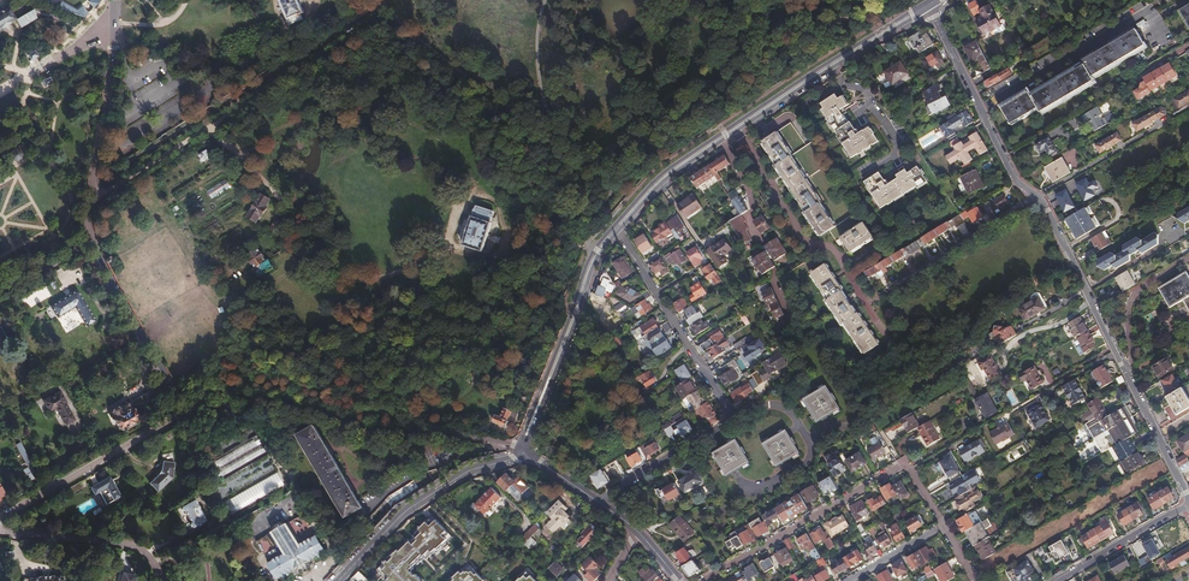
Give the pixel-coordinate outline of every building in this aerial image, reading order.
[(289,25),(302,19),(300,14),(304,13),(299,0),(281,0),(288,18),(286,19),(285,21),(287,24),(289,25)] [(1159,11),(1174,2),(1173,0),(1152,0),(1159,11)] [(973,14),(981,9),(980,8),(976,1),(968,5),(973,14)] [(83,17),(87,13),(82,7),(80,9),(60,2),(58,8),(83,17)] [(980,8),(981,9),(982,11),(980,12),(984,19),(978,22),(985,36),(1001,27),(988,3),(980,8)] [(1002,8),(1005,15),(1011,11),(1007,5),(1002,8)] [(0,14),(0,27),(1,26),(2,28),(9,23),(9,22),(16,17),(11,7),(0,14)] [(1181,11),(1188,25),(1188,7),(1181,11)] [(1008,123),(1009,125),(1038,108),(1040,112),(1093,81),(1091,77),(1145,46),(1136,30),(1082,62),(1084,66),(1031,96),(1029,93),(1002,108),(1009,122),(1008,123)] [(918,49),(921,53),(933,46),(926,35),(923,37),(921,34),(909,42),(915,51),(918,49)] [(978,59),(985,72),(991,69),(977,41),(965,48),(973,62),(978,59)] [(923,62),(929,70),(937,65),(939,69),(945,64),(937,53),(923,62)] [(40,62),(39,60),(37,56),(30,60),(33,66),(40,62)] [(885,73),(892,85),(908,75),(901,63),(885,73)] [(1134,93),(1135,96),(1174,73),(1169,64),(1143,79),(1144,83),(1141,84),(1139,90),(1134,93)] [(998,74),(985,82),(988,87),(995,83),(994,82),(996,82),(997,83),(1002,80),(1001,79),(1004,77),(1005,78),(1011,74),(1013,73),(1010,68),(1004,71),(998,74)] [(47,73),(46,72),(39,76),(42,81),(49,77),(47,73)] [(1174,73),(1135,96),(1138,100),(1150,93),(1150,92),(1176,76),(1174,73)] [(990,88),(992,94),(1017,84),(1015,78),(990,88)] [(943,90),(940,85),(925,93),(928,99),(927,100),(930,105),(926,108),(931,116),(953,105),(948,96),(943,98),(940,92),(943,90)] [(1174,100),(1179,108),(1188,101),(1188,91),(1174,100)] [(835,132),(851,158),(884,137),(883,135),(886,133),(879,121),(868,128),(865,124),(864,125),(858,117),(857,118),(851,110),(855,107),(852,103),(848,106),(842,97),(838,99),(835,95),(821,104),(824,109),(821,110),(829,122),(827,123),(834,133),(835,132)] [(814,96),(800,105),(805,113),(819,104),(814,96)] [(1089,122),(1094,131),(1115,119),(1112,113),(1103,118),(1101,115),(1103,115),(1098,107),(1082,116),(1087,124),(1089,122)] [(1162,107),(1133,124),(1138,132),(1153,123),(1152,122),(1166,114),(1162,107)] [(949,117),(946,118),(949,123),(940,128),(947,139),(946,140),(949,144),(958,138),(959,137),(955,131),(963,126),(965,128),(973,123),(966,111),(956,117),(953,114),(949,117)] [(805,213),(821,236),(835,227),(819,203),(821,202),(791,156),(806,146),(791,123),(762,142),(778,165),(776,166),(807,212),(805,213)] [(970,137),(972,141),(980,137),(977,133),(970,137)] [(1118,133),(1095,146),(1100,153),(1115,145),(1115,144),(1122,140),(1118,133)] [(921,141),(923,146),(938,140),(936,135),(921,141)] [(958,138),(949,144),(952,149),(954,147),(955,154),(952,156),(956,163),(959,162),(964,164),(965,165),(962,167),(964,171),(973,165),(970,161),(968,158),(971,156),(968,152),(976,147),(979,151),(981,150),(983,154),(988,151),(986,147),(980,136),(980,137),(972,141),(973,142),(963,149),(960,144),(961,143),(958,138)] [(1049,137),(1036,144),(1041,152),(1046,150),(1049,155),(1057,151),(1049,137)] [(16,148),(12,151),(10,155),(13,159),(17,161),(22,158),(23,154),(21,150),(16,148)] [(200,160),(202,163),(207,160),(208,160),(213,157),(208,149),(203,152),(203,153),(199,155),(202,159),(200,160)] [(712,164),(709,160),(707,161),(710,166),(716,176),(719,181),(722,179),(718,172),(730,164),(726,155),(725,155),(712,164)] [(953,165),(956,163),(952,156),(948,158),(953,165)] [(1046,168),(1053,181),(1070,172),(1062,159),(1046,168)] [(710,166),(691,178),(699,190),(700,189),(699,187),(711,179),(712,181),(714,179),(713,178),(716,176),(710,166)] [(864,182),(881,208),(903,194),(901,192),(905,189),(906,191),(915,186),(917,188),(928,181),(918,166),(907,173),(905,170),(896,175),(898,178),(888,184),(885,180),(884,181),(878,173),(864,182)] [(976,170),(961,178),(964,184),(970,195),(985,188),(976,170)] [(207,191),(212,198),(231,186),(226,178),(207,191)] [(1077,184),(1086,201),(1098,195),(1095,190),(1100,187),(1097,181),(1092,183),(1089,178),(1077,184)] [(724,179),(720,182),(727,193),(731,191),(724,179)] [(731,199),(732,201),(739,196),(738,194),(743,191),(740,187),(728,195),(731,199)] [(1069,190),(1057,194),(1064,212),(1076,207),(1069,190)] [(661,195),(660,196),(664,203),(665,202),(671,212),(673,213),(676,211),(663,193),(661,195)] [(265,206),(269,199),(262,194),(253,207),(248,215),(256,221),(260,214),(262,215),(267,207),(265,206)] [(678,204),(686,217),(702,207),(694,195),(683,202),(683,201),(678,204)] [(994,201),(998,208),(1008,202),(1004,195),(994,201)] [(741,215),(741,214),(748,210),(739,196),(732,201),(735,205),(732,207),(736,213),(739,211),(741,215)] [(235,198),(218,209),(221,213),(238,202),(235,198)] [(990,218),(995,216),(990,207),(992,206),(989,201),(983,205),(985,210),(990,218)] [(239,204),(222,215),(225,219),(242,208),(239,204)] [(461,245),(481,252),(492,223),(491,223),(495,212),(477,206),(473,217),(472,216),(461,245)] [(1085,206),(1065,218),(1077,238),(1097,226),(1085,206)] [(1183,224),(1188,221),(1188,208),(1176,215),(1176,220),(1183,224)] [(967,210),(960,215),(962,219),(968,215),(973,223),(982,218),(976,209),(969,213),(967,210)] [(212,212),(194,224),(197,228),(215,217),(212,212)] [(276,231),(279,232),(280,229),(279,229),(281,215),(273,214),(271,227),(277,228),(276,231)] [(742,242),(749,240),(753,239),(746,229),(748,228),(744,222),(745,221),(741,214),(741,215),(729,222),(742,242)] [(678,215),(666,223),(668,226),(671,231),(676,240),(689,231),(678,215)] [(763,215),(755,220),(764,233),(772,228),(763,215)] [(960,215),(935,231),(938,236),(955,226),(957,228),(965,223),(962,219),(960,215)] [(216,218),(198,230),(201,234),(219,223),(216,218)] [(840,238),(850,253),(873,238),(864,224),(840,238)] [(668,233),(665,228),(662,230),(661,228),(654,233),(655,235),(653,236),(657,244),(667,238),(665,234),(668,233)] [(935,231),(917,242),(919,245),(927,240),(929,242),(938,236),(935,231)] [(1102,231),(1091,238),(1094,242),(1096,245),(1098,244),(1100,249),(1111,242),(1108,237),(1106,239),(1102,231)] [(1157,235),(1154,232),(1140,241),(1136,239),(1122,247),(1121,252),(1114,257),(1110,255),(1096,262),(1097,268),(1103,272),(1111,267),(1116,269),(1129,262),(1130,256),(1138,252),(1142,254),(1157,245),(1157,235)] [(636,243),(643,253),(652,248),(643,234),(638,237),(639,239),(637,240),(638,242),(636,243)] [(767,245),(770,248),(777,260),(788,253),(778,238),(767,245)] [(732,250),(730,248),(725,240),(707,252),(712,258),(719,268),(727,263),(723,256),(732,250)] [(917,242),(895,255),(891,257),(895,263),(908,255),(912,254),(921,249),(919,245),(917,242)] [(200,256),(205,264),(223,253),(218,244),(200,256)] [(269,253),(271,257),(277,253),(278,253),(283,250),(281,246),(269,253)] [(252,263),(255,267),(265,261),(262,256),(264,255),(261,251),(260,251),(257,247),(247,254),(249,258),(248,259),(251,264),(252,263)] [(695,266),(707,259),(701,249),(699,251),(696,247),(687,253),(695,266)] [(770,248),(766,251),(776,266),(779,264),(777,260),(770,248)] [(277,253),(271,257),(273,260),(285,253),(283,250),(278,253),(277,253)] [(666,256),(671,264),(675,261),(677,264),(681,262),(682,263),(686,261),(680,250),(673,255),(671,253),(666,256)] [(776,266),(766,251),(753,259),(763,274),(776,266)] [(651,257),(653,261),(660,256),(658,253),(651,257)] [(895,263),(891,257),(879,265),(883,271),(885,274),(888,271),(886,268),(895,263)] [(613,264),(622,278),(632,272),(624,258),(613,264)] [(255,267),(253,268),(258,277),(274,267),(268,259),(265,261),(255,267)] [(651,265),(656,274),(661,271),(663,276),(669,272),(667,268),(661,259),(651,265)] [(606,272),(607,273),(612,271),(606,261),(603,265),(603,266),(606,272)] [(716,285),(722,281),(717,274),(709,262),(706,264),(708,267),(704,269),(706,271),(704,272),(709,280),(712,278),(716,285)] [(845,322),(866,353),(880,344),(859,312),(858,313),(843,291),(844,290),(826,264),(815,271),(814,269),(811,270),(813,272),(812,273),(830,300),(828,301),(843,323),(845,322)] [(883,271),(879,265),(866,273),(869,279),(883,271)] [(230,274),(234,280),(245,273),(241,268),(230,274)] [(1125,271),(1114,278),(1122,292),(1134,285),(1125,271)] [(1186,273),(1185,273),(1184,271),(1182,272),(1183,275),(1158,289),(1169,307),(1181,300),(1188,313),(1188,278),(1186,273)] [(615,286),(614,284),(607,273),(606,272),(605,276),(603,275),(601,281),(604,283),(602,287),(607,289),(612,291),(615,286)] [(701,282),(702,282),(697,273),(692,276),(697,285),(701,282)] [(886,288),(891,285),(885,275),(879,278),(886,288)] [(684,286),(681,282),(671,287),(674,292),(684,286)] [(707,293),(701,282),(697,285),(694,286),(695,288),(694,288),(696,293),(692,296),(695,301),(707,293)] [(618,293),(631,301),(635,294),(622,286),(618,293)] [(596,295),(599,296),(604,298),(607,291),(607,289),(602,287),(600,291),(598,290),(596,295)] [(76,307),(88,326),(96,321),(77,290),(51,306),(58,318),(76,307)] [(643,301),(651,296),(648,290),(640,295),(643,301)] [(770,290),(765,293),(767,297),(765,298),(764,302),(769,309),(771,308),(780,320),(786,316),(770,290)] [(654,301),(651,296),(643,301),(631,309),(634,314),(637,318),(642,315),(646,313),(652,309),(651,306),(649,307),(647,305),(654,301)] [(675,304),(681,313),(682,312),(692,306),(687,297),(675,304)] [(1017,310),(1023,321),(1046,308),(1043,302),(1039,304),(1036,299),(1017,310)] [(591,304),(595,311),(600,309),(596,301),(591,304)] [(620,315),(631,309),(626,305),(619,309),(617,310),(618,313),(620,315)] [(685,322),(687,327),(690,325),(701,318),(704,317),(701,312),(698,313),(693,305),(692,306),(682,312),(685,317),(687,320),(685,322)] [(663,315),(659,309),(652,313),(659,324),(666,320),(663,315)] [(742,311),(739,314),(747,327),(751,325),(742,311)] [(603,324),(609,334),(613,331),(612,330),(617,326),(617,325),(623,321),(620,315),(618,313),(613,317),(612,315),(609,317),(610,318),(606,321),(607,322),(603,324)] [(1081,316),(1071,322),(1074,328),(1071,329),(1076,336),(1077,335),(1086,330),(1082,323),(1085,322),(1081,316)] [(701,318),(690,325),(696,336),(710,327),(706,321),(704,323),(701,318)] [(642,337),(656,328),(651,320),(636,330),(636,331),(637,333),(633,335),(636,340),(637,340),(642,337)] [(661,325),(665,332),(671,329),(667,322),(661,325)] [(994,336),(999,345),(1001,343),(1014,336),(1009,327),(1004,330),(1002,328),(993,326),(991,332),(990,333),(992,337),(994,336)] [(662,333),(658,327),(656,328),(642,337),(644,340),(644,341),(644,342),(644,343),(644,344),(645,345),(645,346),(646,347),(646,348),(647,349),(648,349),(649,350),(650,351),(651,351),(652,352),(653,353),(654,353),(655,354),(656,356),(670,348),(665,340),(664,340),(660,334),(662,333)] [(107,336),(115,348),(127,341),(119,328),(107,336)] [(1089,329),(1086,330),(1077,335),(1083,346),(1082,347),(1085,352),(1096,346),(1093,341),(1095,340),(1089,329)] [(698,350),(701,354),(707,351),(720,343),(725,340),(719,330),(706,338),(708,341),(697,348),(698,350)] [(611,338),(619,351),(624,348),(616,335),(612,338),(611,338)] [(734,346),(736,351),(738,350),(746,345),(750,343),(747,338),(734,346)] [(729,345),(726,339),(725,340),(720,343),(707,351),(713,360),(725,352),(723,348),(727,346),(729,345)] [(746,345),(738,350),(742,357),(745,355),(749,362),(755,358),(754,357),(762,352),(762,351),(765,349),(760,342),(757,344),(757,343),(749,348),(748,349),(746,345)] [(787,366),(780,354),(768,361),(768,362),(764,364),(767,370),(759,374),(764,382),(772,377),(770,375),(775,372),(776,373),(787,366)] [(979,361),(980,363),(992,356),(991,354),(979,361)] [(992,356),(980,363),(983,368),(985,367),(992,380),(1002,374),(992,356)] [(1166,358),(1150,367),(1157,379),(1173,370),(1166,358)] [(735,361),(728,365),(731,369),(723,373),(724,375),(722,377),(727,385),(737,379),(735,377),(738,375),(734,370),(739,367),(735,361)] [(1106,368),(1102,362),(1092,368),(1097,377),(1096,378),(1100,386),(1112,379),(1110,375),(1111,375),(1107,368),(1106,368)] [(676,370),(683,382),(692,376),(685,365),(676,370)] [(1025,379),(1031,389),(1042,383),(1033,366),(1018,374),(1022,381),(1025,379)] [(646,386),(655,381),(652,375),(651,374),(649,374),(648,372),(648,373),(641,377),(646,386)] [(1172,375),(1162,380),(1170,394),(1180,389),(1172,375)] [(1125,381),(1122,376),(1116,378),(1120,384),(1125,381)] [(749,383),(749,384),(753,390),(760,386),(754,377),(748,381),(749,383)] [(1074,378),(1062,386),(1065,392),(1065,394),(1067,397),(1069,397),(1072,404),(1085,397),(1074,378)] [(677,386),(685,398),(696,391),(689,379),(677,386)] [(970,379),(967,380),(967,381),(975,394),(978,392),(970,379)] [(747,395),(754,391),(753,390),(749,384),(743,388),(742,387),(733,392),(734,394),(732,396),(737,403),(748,396),(747,395)] [(803,399),(817,422),(841,408),(828,385),(803,399)] [(641,389),(645,395),(653,391),(650,387),(646,389),(645,387),(641,389)] [(1182,388),(1180,389),(1170,394),(1158,402),(1175,430),(1188,422),(1188,400),(1182,388)] [(1006,392),(1012,407),(1019,404),(1013,389),(1006,392)] [(698,391),(687,397),(695,410),(697,409),(706,403),(698,391)] [(56,407),(66,424),(74,419),(64,402),(65,401),(60,392),(44,401),(49,411),(56,407)] [(975,399),(983,411),(986,417),(997,410),(986,393),(975,399)] [(1106,412),(1098,397),(1092,400),(1088,403),(1096,417),(1106,412)] [(1041,404),(1038,399),(1025,407),(1028,411),(1027,412),(1036,427),(1050,419),(1041,403),(1041,404)] [(463,400),(456,406),(462,413),(469,408),(463,400)] [(1127,400),(1106,412),(1108,415),(1128,403),(1127,400)] [(168,404),(172,411),(178,408),(174,401),(168,404)] [(706,403),(697,409),(705,422),(708,420),(711,426),(719,421),(716,416),(713,412),(715,411),(709,401),(706,403)] [(122,428),(126,434),(132,430),(140,426),(137,420),(137,419),(131,409),(127,403),(113,411),(116,417),(115,418),(121,429),(122,428)] [(493,419),(506,425),(509,419),(514,421),(518,412),(513,409),(499,403),(493,419)] [(1108,415),(1106,412),(1096,417),(1098,421),(1103,418),(1109,430),(1112,428),(1129,418),(1132,417),(1135,415),(1128,403),(1108,415)] [(913,412),(901,419),(909,432),(917,427),(920,425),(913,412)] [(1141,431),(1132,417),(1129,418),(1138,433),(1141,431)] [(684,420),(683,418),(677,422),(679,424),(678,424),(683,433),(691,428),(686,419),(684,420)] [(1129,418),(1112,428),(1120,443),(1128,438),(1138,433),(1129,418)] [(920,425),(917,427),(921,436),(922,435),(928,445),(940,438),(929,420),(920,425)] [(997,446),(1003,443),(1009,440),(1009,439),(1016,435),(1010,425),(1005,427),(1004,426),(991,434),(997,446)] [(299,435),(344,517),(361,508),(315,426),(299,435)] [(671,426),(664,430),(668,435),(674,431),(671,426)] [(763,443),(777,467),(800,453),(786,429),(763,443)] [(887,445),(878,430),(868,436),(874,445),(868,448),(874,459),(886,452),(884,448),(887,445)] [(1185,455),(1188,452),(1188,433),(1177,440),(1185,455)] [(253,436),(209,460),(218,477),(262,453),(253,436)] [(966,462),(974,457),(973,456),(978,453),(979,455),(985,451),(983,447),(986,445),(981,437),(959,450),(966,462)] [(1128,438),(1120,443),(1113,447),(1121,461),(1136,453),(1128,438)] [(660,450),(654,439),(639,447),(644,455),(648,452),(651,458),(656,455),(655,453),(660,450)] [(713,453),(727,477),(750,462),(736,439),(713,453)] [(1087,449),(1079,453),(1083,461),(1099,453),(1092,440),(1084,444),(1087,449)] [(14,445),(22,459),(27,456),(19,442),(14,445)] [(652,459),(651,458),(648,452),(644,455),(648,462),(652,459)] [(1144,464),(1137,452),(1136,453),(1121,461),(1128,473),(1144,464)] [(175,463),(173,453),(162,454),(163,461),(162,469),(159,474),(150,483),(158,492),(172,477),(175,463)] [(627,459),(632,467),(642,461),(637,453),(627,459)] [(860,453),(847,460),(846,461),(852,471),(866,463),(860,453)] [(949,477),(951,481),(952,481),(962,475),(951,455),(940,462),(944,468),(942,469),(946,475),(951,472),(952,475),(949,477)] [(1185,455),(1176,460),(1180,467),(1188,462),(1185,455)] [(837,476),(841,474),(840,473),(841,473),(841,472),(842,472),(841,470),(845,468),(844,466),(845,466),(841,460),(841,462),(838,458),(828,464),(835,476),(835,475),(836,476),(837,476)] [(622,469),(617,461),(591,476),(599,490),(610,483),(604,472),(608,469),(609,471),(616,467),(623,478),(626,475),(622,469)] [(1126,474),(1128,473),(1121,461),(1119,463),(1126,474)] [(28,469),(30,474),(33,472),(27,462),(24,463),(28,469)] [(679,481),(686,493),(703,482),(703,481),(704,480),(698,470),(697,471),(695,468),(689,472),(691,475),(687,477),(687,476),(679,481)] [(973,468),(966,472),(962,475),(952,481),(954,484),(950,486),(954,492),(961,488),(964,493),(974,487),(982,483),(973,468)] [(364,522),(373,531),(396,506),(438,479),(434,473),(426,475),(387,497),(364,522)] [(31,485),(35,482),(31,474),(27,477),(31,485)] [(88,478),(92,486),(99,481),(94,474),(88,478)] [(230,512),(284,487),(278,474),(224,500),(230,512)] [(498,482),(506,492),(515,483),(507,474),(498,482)] [(839,489),(831,475),(818,483),(824,494),(830,491),(832,489),(834,492),(839,489)] [(99,491),(106,504),(120,497),(108,478),(91,488),(94,494),(99,491)] [(901,481),(893,486),(901,499),(909,494),(901,481)] [(663,489),(670,500),(681,493),(674,482),(663,489)] [(807,490),(802,492),(808,503),(819,496),(811,482),(805,486),(807,490)] [(882,489),(888,499),(896,494),(890,484),(882,489)] [(980,497),(974,487),(964,493),(954,499),(957,504),(957,506),(958,509),(961,509),(962,508),(965,512),(973,507),(971,503),(980,497)] [(1168,487),(1159,492),(1164,503),(1174,498),(1168,487)] [(480,511),(484,515),(502,498),(492,489),(481,499),(481,500),(476,505),(474,503),(470,508),(476,514),(480,511)] [(802,492),(800,494),(806,504),(808,503),(802,492)] [(1164,503),(1159,492),(1148,498),(1155,509),(1164,503)] [(806,504),(800,494),(792,498),(799,512),(808,507),(806,504)] [(886,504),(881,496),(874,500),(873,498),(868,501),(874,511),(886,504)] [(188,522),(192,529),(207,521),(195,497),(179,506),(183,513),(185,512),(190,521),(188,522)] [(799,512),(792,498),(783,503),(791,517),(799,512)] [(791,517),(783,503),(775,508),(776,509),(780,516),(783,521),(791,517)] [(858,507),(856,504),(850,507),(858,520),(870,513),(865,503),(858,507)] [(1136,503),(1127,508),(1134,520),(1143,515),(1136,503)] [(547,526),(554,533),(565,521),(561,517),(563,514),(555,506),(548,513),(553,519),(547,526)] [(983,516),(988,512),(984,506),(978,510),(983,516)] [(1134,520),(1127,508),(1118,513),(1125,525),(1134,520)] [(780,516),(776,509),(763,516),(769,525),(773,523),(773,521),(780,516)] [(957,520),(963,532),(965,531),(974,526),(979,523),(982,522),(975,510),(967,514),(957,520)] [(898,513),(893,516),(897,523),(902,520),(898,513)] [(833,518),(823,524),(830,536),(831,538),(835,535),(835,534),(849,525),(843,514),(833,520),(833,518)] [(415,574),(414,576),(408,570),(416,563),(417,564),(425,557),(426,559),(432,553),(433,554),(451,536),(432,516),(426,522),(416,531),(404,543),(405,545),(399,551),(397,550),(391,556),(393,558),(388,562),(387,561),(376,572),(379,574),(380,572),(387,579),(385,580),(386,580),(421,580),(415,574)] [(875,522),(877,525),(879,523),(882,522),(885,520),(886,519),(884,516),(875,522)] [(913,531),(913,532),(916,530),(916,529),(923,524),(924,523),(922,519),(920,520),(918,516),(906,522),(912,531),(913,531)] [(749,523),(751,527),(752,529),(753,528),(758,536),(769,530),(764,522),(763,523),(759,517),(749,523)] [(1103,523),(1094,528),(1101,540),(1114,532),(1105,517),(1101,519),(1103,523)] [(979,523),(965,531),(973,546),(974,545),(988,537),(984,530),(992,525),(987,518),(982,522),(979,523)] [(674,529),(684,542),(695,533),(685,520),(674,529)] [(519,539),(524,545),(526,543),(532,537),(535,533),(539,529),(533,522),(527,528),(528,530),(519,539)] [(274,531),(274,532),(273,532),(285,554),(269,563),(278,579),(326,552),(318,536),(301,545),(289,523),(288,524),(286,524),(285,523),(283,523),(282,523),(280,523),(279,524),(278,525),(277,526),(276,527),(275,528),(275,530),(274,531)] [(582,533),(590,540),(597,532),(594,529),(596,526),(593,523),(582,533)] [(897,541),(905,537),(897,523),(892,526),(894,531),(892,532),(897,541)] [(856,527),(861,534),(865,532),(861,524),(856,527)] [(753,539),(756,543),(760,541),(757,537),(752,529),(751,527),(738,534),(745,544),(753,539)] [(830,549),(835,546),(831,538),(830,536),(827,538),(821,528),(811,534),(816,544),(824,539),(830,549)] [(1101,540),(1094,528),(1085,534),(1083,530),(1079,532),(1088,547),(1101,540)] [(737,547),(738,548),(743,545),(735,532),(732,534),(734,538),(726,542),(730,548),(732,546),(734,548),(737,547)] [(816,548),(807,533),(797,539),(803,549),(805,553),(809,551),(816,548)] [(878,538),(883,548),(891,543),(886,534),(878,538)] [(532,537),(526,543),(527,544),(525,546),(529,550),(537,542),(532,537)] [(789,537),(783,541),(788,549),(794,546),(789,537)] [(988,537),(974,545),(983,560),(995,552),(996,552),(988,537)] [(1143,544),(1151,559),(1160,554),(1152,539),(1143,544)] [(866,556),(869,561),(873,559),(871,556),(877,553),(875,550),(877,549),(872,540),(864,544),(869,553),(866,555),(866,556)] [(1052,557),(1056,563),(1062,560),(1060,557),(1064,555),(1065,556),(1069,554),(1062,540),(1049,547),(1051,551),(1048,553),(1051,558),(1052,557)] [(404,543),(397,550),(399,551),(405,545),(404,543)] [(786,547),(776,553),(783,566),(793,560),(786,547)] [(922,565),(933,559),(928,551),(926,547),(915,553),(922,565)] [(1041,547),(1034,551),(1037,556),(1044,552),(1041,547)] [(1170,553),(1163,557),(1165,561),(1163,561),(1168,569),(1178,564),(1180,568),(1187,564),(1185,560),(1188,557),(1188,547),(1178,553),(1172,556),(1170,553)] [(681,560),(675,564),(678,569),(683,566),(685,565),(684,563),(695,555),(696,553),(695,551),(693,550),(688,554),(684,549),(676,554),(681,560)] [(928,551),(933,559),(936,557),(932,549),(928,551)] [(5,551),(5,560),(14,559),(14,551),(5,551)] [(850,566),(851,568),(852,567),(851,566),(859,561),(860,562),(862,561),(861,560),(863,559),(858,551),(844,559),(849,567),(850,566)] [(779,564),(774,554),(764,560),(763,559),(761,560),(761,562),(760,563),(765,572),(779,564)] [(920,565),(914,554),(906,558),(909,561),(907,562),(909,565),(910,564),(913,568),(920,565)] [(1109,564),(1114,574),(1129,566),(1123,555),(1109,564)] [(713,563),(709,556),(700,560),(705,568),(713,563)] [(590,580),(595,580),(601,575),(596,570),(600,565),(592,557),(582,566),(589,572),(585,576),(590,580)] [(821,557),(818,559),(822,566),(826,564),(822,557),(821,557)] [(836,574),(848,567),(843,558),(831,565),(836,574)] [(702,570),(694,560),(685,565),(683,566),(684,568),(683,569),(689,576),(690,576),(691,576),(702,570)] [(892,566),(898,577),(907,571),(901,561),(892,566)] [(1032,580),(1028,571),(1032,569),(1028,561),(1006,573),(1010,579),(1011,579),(1012,580),(1030,580),(1032,580)] [(550,569),(558,576),(564,569),(556,562),(550,569)] [(942,580),(946,580),(952,578),(954,576),(946,562),(935,569),(942,580)] [(467,563),(452,578),(454,579),(452,580),(484,580),(467,563)] [(753,580),(751,578),(759,573),(754,563),(746,568),(748,571),(742,575),(745,580),(753,580)] [(922,569),(926,574),(931,571),(932,570),(929,565),(922,569)] [(660,577),(654,571),(653,572),(650,569),(648,571),(645,568),(641,571),(649,580),(656,580),(660,577)] [(526,570),(515,580),(536,580),(526,570)] [(819,580),(824,580),(830,577),(825,570),(816,576),(819,580)] [(887,570),(878,575),(881,579),(877,580),(893,580),(887,570)] [(812,575),(804,580),(798,571),(794,573),(799,580),(816,580),(812,575)]
